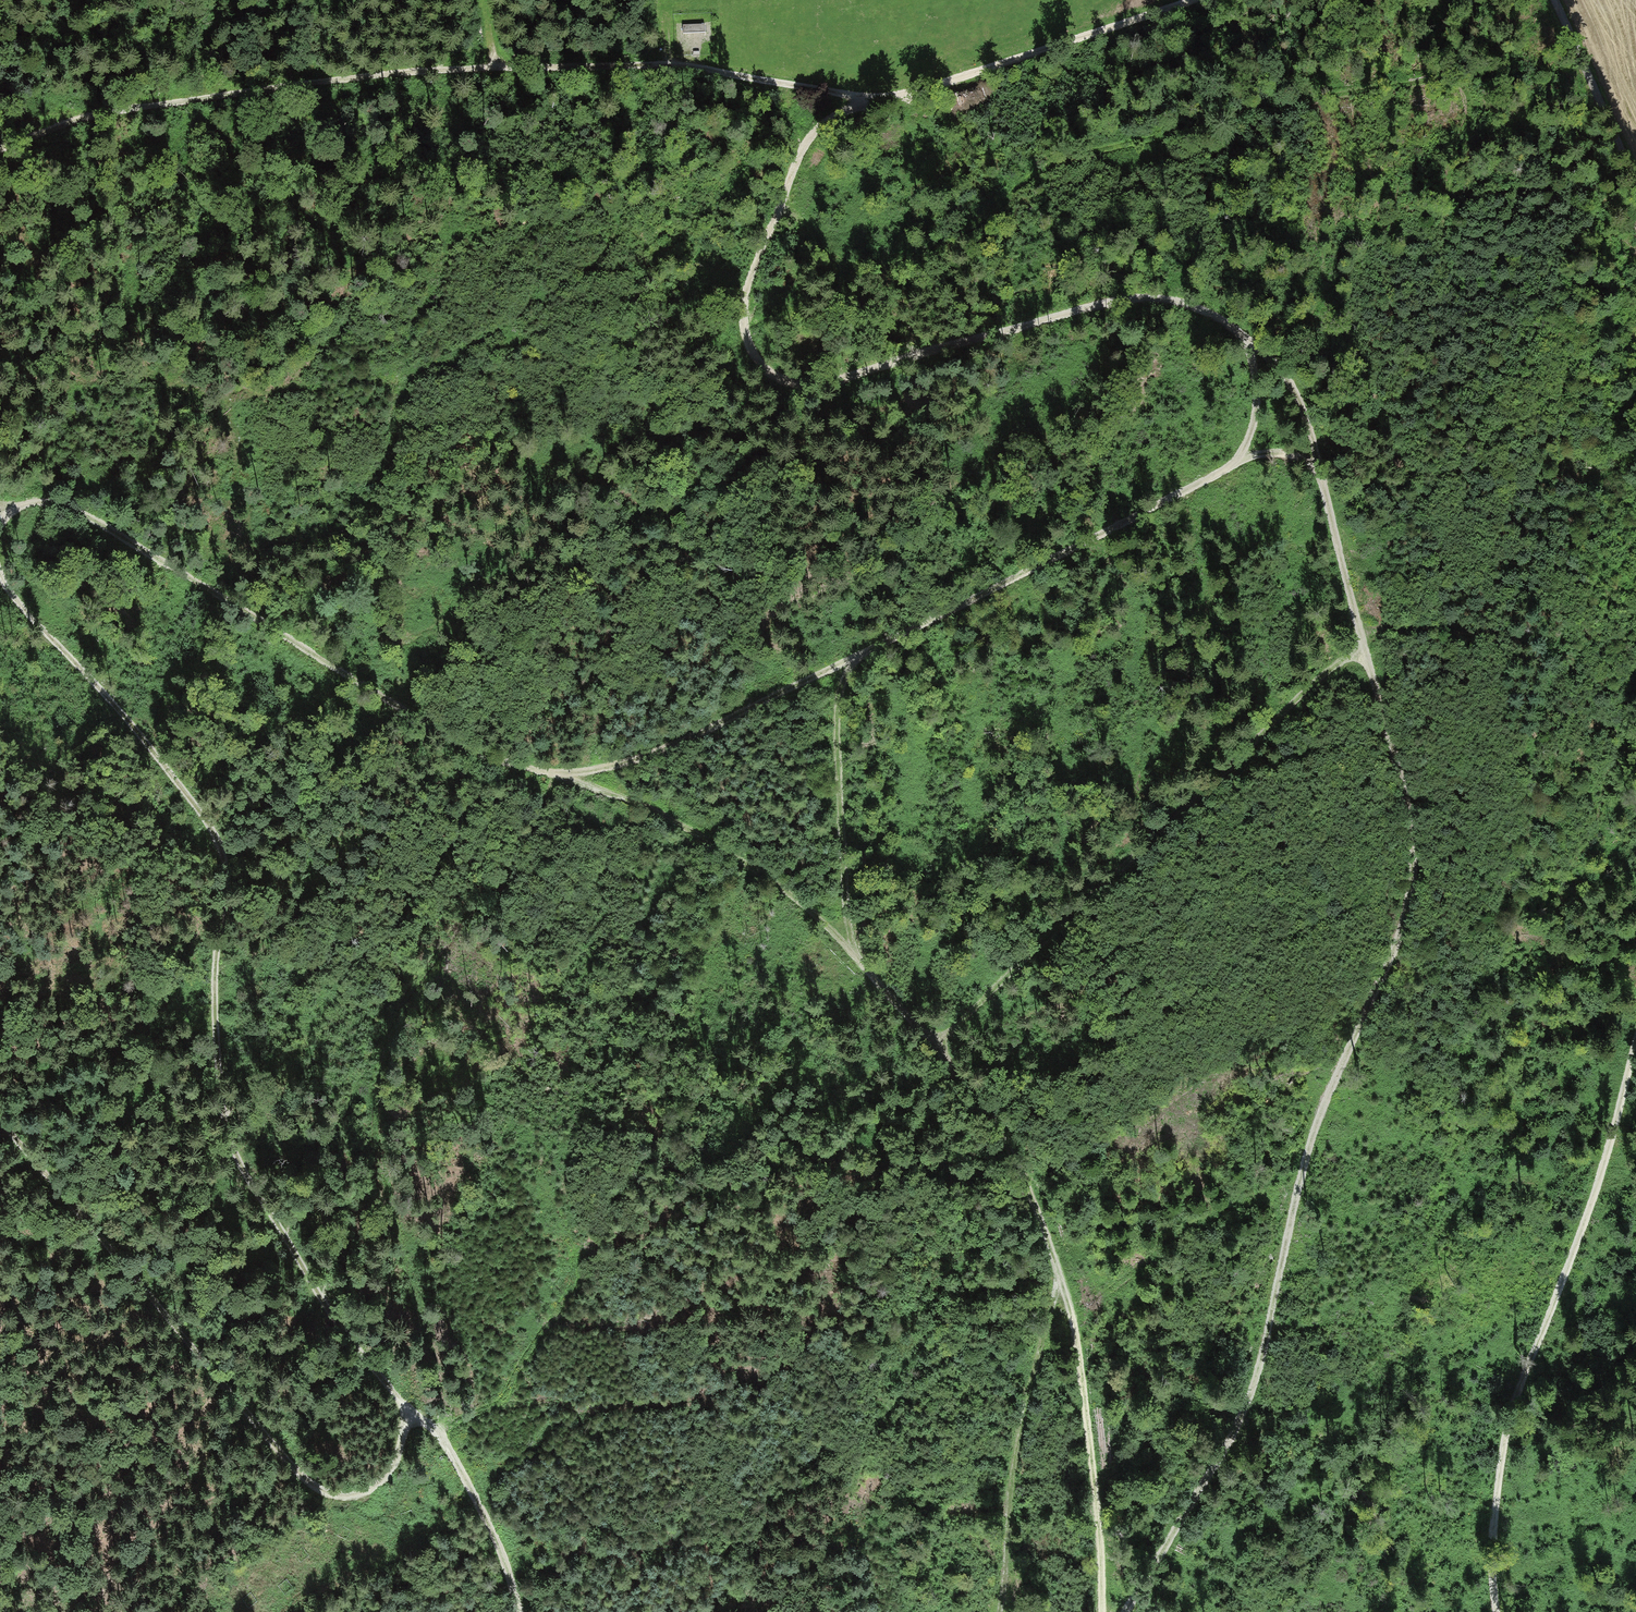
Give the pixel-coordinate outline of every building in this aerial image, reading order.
[(704,24),(683,25),(683,33),(705,32),(704,24)]
